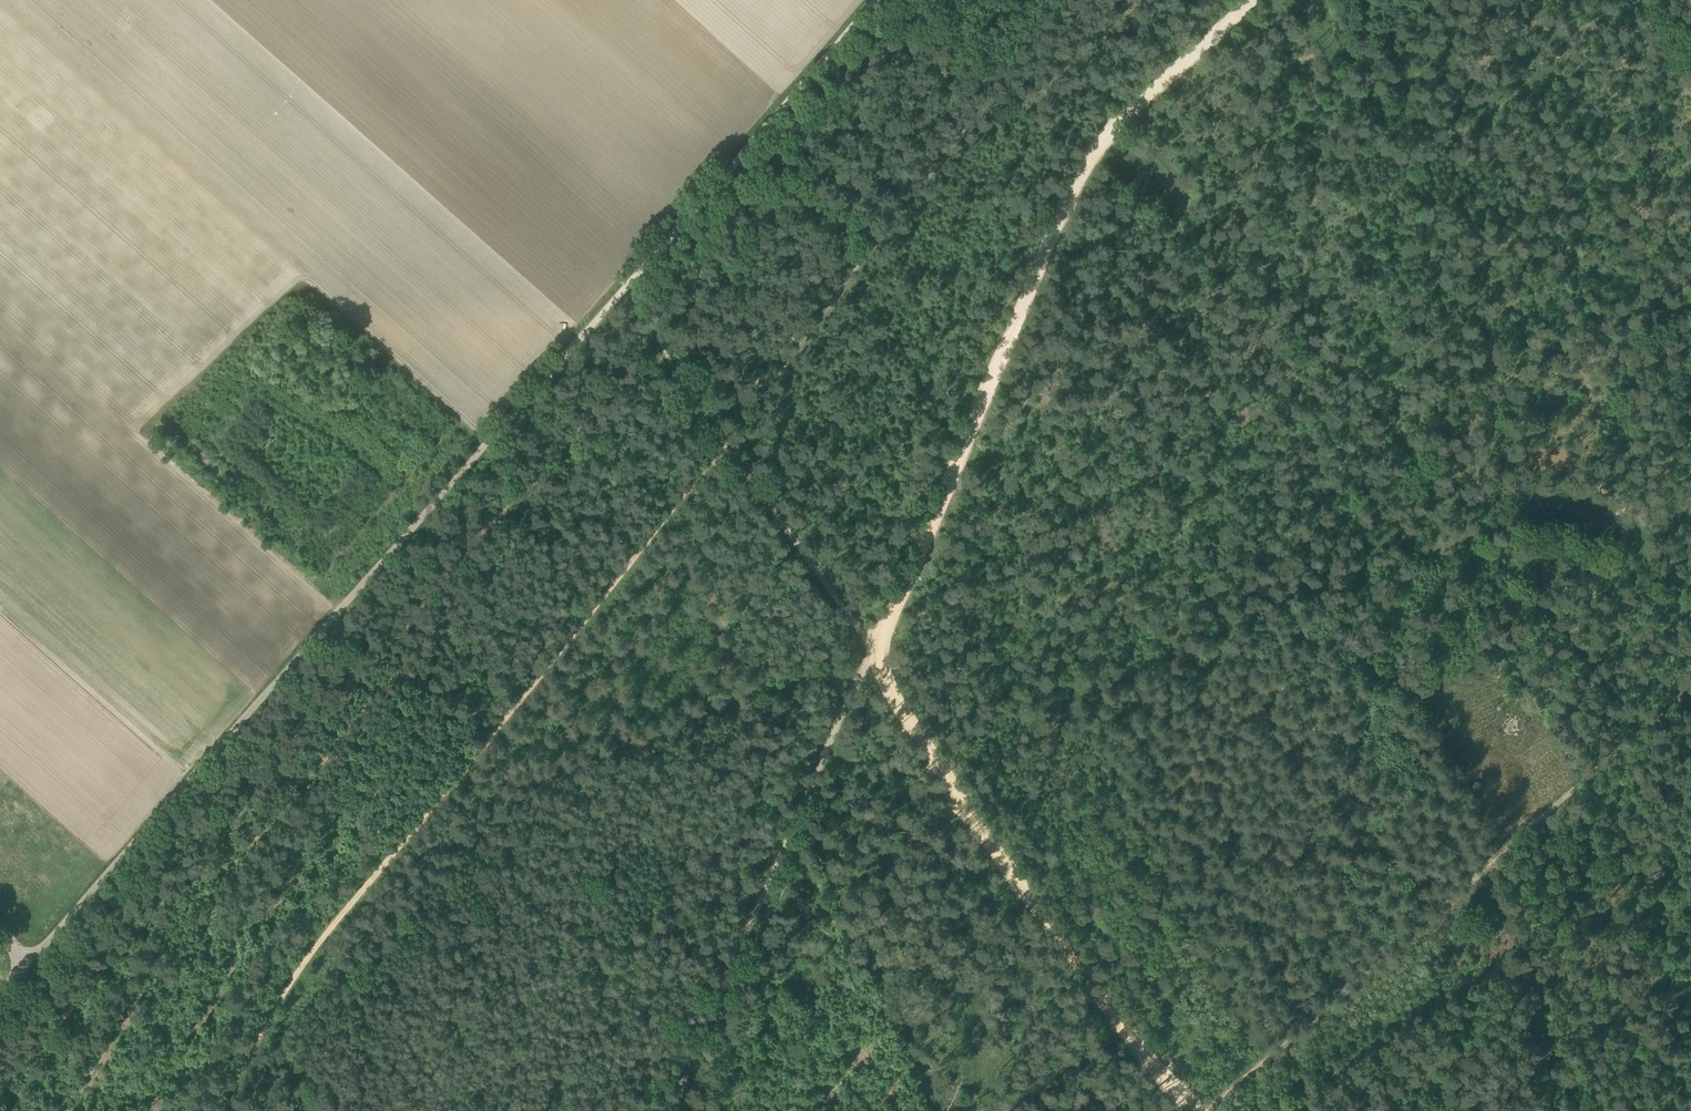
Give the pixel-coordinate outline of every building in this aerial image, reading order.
[(18,980),(18,982),(19,983),(22,983),(26,978),(23,975),(18,980)]
